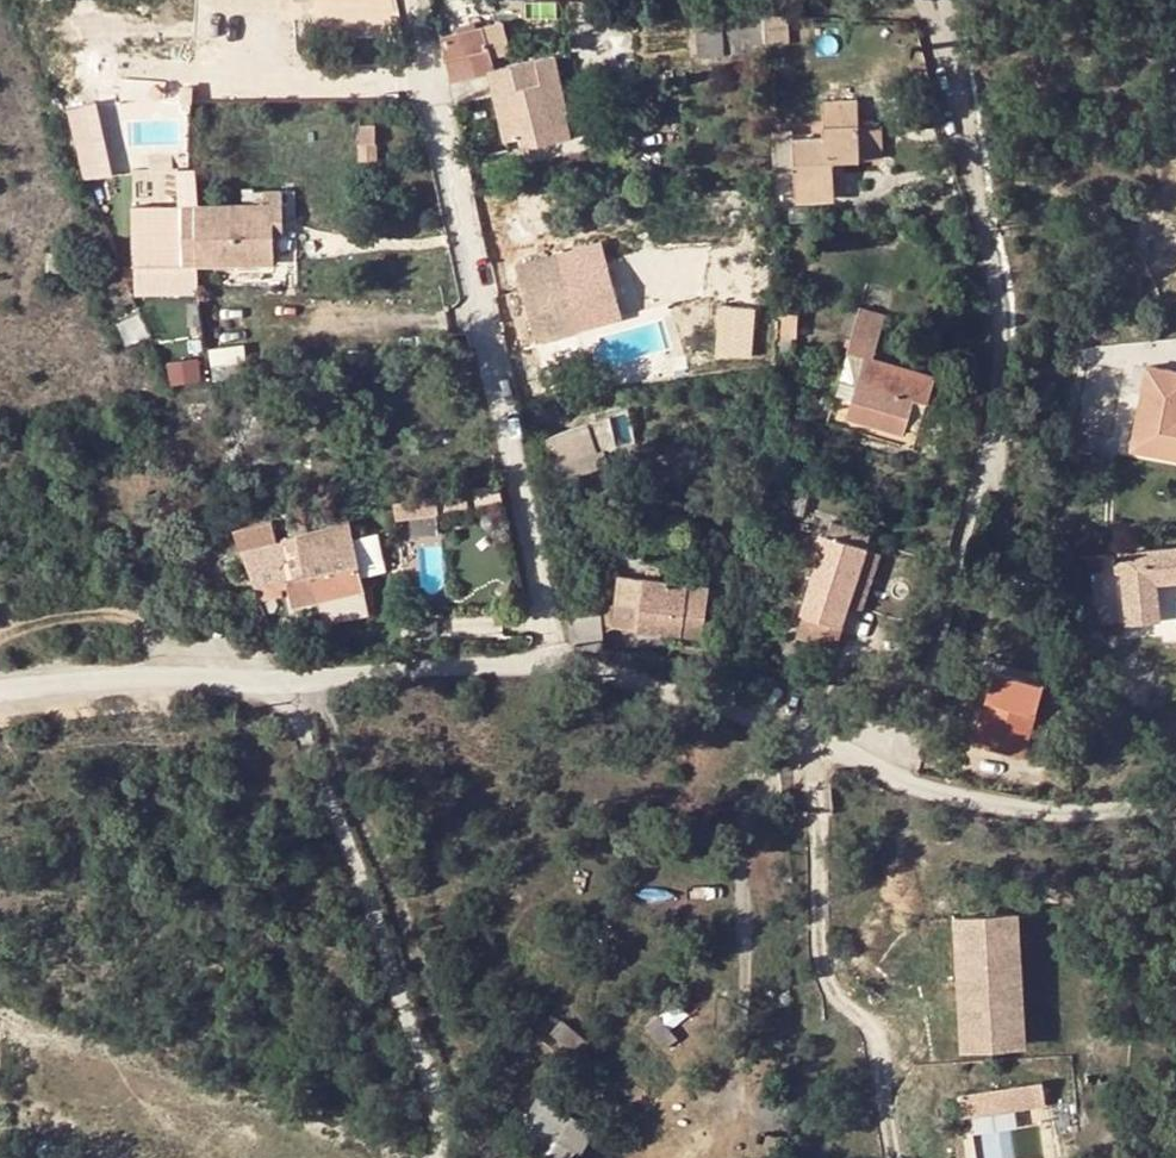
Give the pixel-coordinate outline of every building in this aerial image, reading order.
[(723,28),(724,51),(762,50),(763,39),(761,14),(716,11),(716,28),(723,28)] [(789,39),(787,15),(761,14),(763,39),(789,39)] [(508,20),(439,34),(450,81),(488,73),(503,138),(515,137),(528,133),(531,144),(570,136),(554,55),(518,62),(508,20)] [(698,28),(699,51),(724,51),(723,28),(716,28),(698,28)] [(856,158),(855,125),(856,116),(855,98),(820,100),(822,135),(794,135),(795,201),(830,201),(831,172),(830,158),(841,157),(856,158)] [(881,124),(881,114),(856,116),(855,125),(881,124)] [(856,158),(881,157),(881,124),(855,125),(856,158)] [(359,141),(373,141),(372,127),(359,127),(359,141)] [(515,137),(518,147),(531,144),(528,133),(515,137)] [(373,141),(359,141),(359,158),(372,158),(373,141)] [(830,158),(831,172),(842,172),(841,157),(830,158)] [(253,207),(253,191),(253,186),(244,186),(245,207),(253,207)] [(253,207),(245,207),(219,207),(206,207),(206,188),(193,188),(193,207),(182,207),(181,264),(271,264),(271,234),(271,220),(282,220),(282,190),(253,191),(253,207)] [(163,207),(133,207),(133,235),(163,235),(163,207)] [(271,234),(282,234),(282,220),(271,220),(271,234)] [(618,230),(610,233),(613,240),(621,237),(618,230)] [(555,251),(514,262),(537,339),(577,330),(573,313),(589,309),(576,266),(562,271),(555,251)] [(715,357),(756,357),(756,303),(715,303),(715,357)] [(903,427),(912,397),(927,401),(935,374),(873,356),(884,314),(859,307),(846,351),(862,356),(845,417),(900,434),(903,427)] [(779,333),(791,333),(797,333),(797,312),(780,312),(779,333)] [(791,333),(779,333),(778,350),(791,350),(791,333)] [(170,382),(201,379),(199,356),(168,359),(170,382)] [(1131,449),(1164,455),(1166,446),(1175,449),(1175,369),(1148,363),(1131,449)] [(903,427),(918,432),(927,401),(912,397),(903,427)] [(559,463),(600,450),(590,421),(550,433),(559,463)] [(1164,455),(1175,458),(1175,449),(1166,446),(1164,455)] [(465,501),(463,489),(439,492),(441,504),(465,501)] [(790,490),(785,508),(801,512),(805,494),(790,490)] [(441,504),(439,492),(411,496),(413,508),(441,504)] [(839,623),(846,601),(865,546),(868,530),(830,519),(803,611),(839,623)] [(269,520),(234,529),(259,595),(281,592),(269,543),(276,542),(269,520)] [(362,589),(357,563),(349,530),(348,521),(296,533),(306,575),(287,579),(292,604),(362,589)] [(370,560),(364,526),(349,530),(357,563),(370,560)] [(865,546),(846,601),(863,607),(881,551),(865,546)] [(1175,579),(1175,548),(1122,553),(1129,624),(1160,621),(1156,581),(1175,579)] [(638,605),(614,602),(611,625),(702,637),(709,585),(642,577),(638,605)] [(592,609),(592,646),(607,647),(599,607),(592,609)] [(574,645),(592,646),(592,609),(564,613),(570,645),(574,645)] [(784,640),(781,657),(810,662),(813,644),(784,640)] [(995,671),(988,698),(977,738),(1023,751),(1040,684),(995,671)] [(1023,1011),(1015,904),(956,908),(965,1015),(1023,1011)] [(642,1022),(661,1046),(673,1037),(653,1013),(642,1022)] [(549,1030),(573,1051),(583,1039),(557,1019),(549,1030)] [(957,1092),(961,1116),(1040,1104),(1037,1081),(957,1092)] [(542,1090),(522,1124),(541,1136),(534,1149),(550,1157),(572,1157),(594,1121),(542,1090)]
